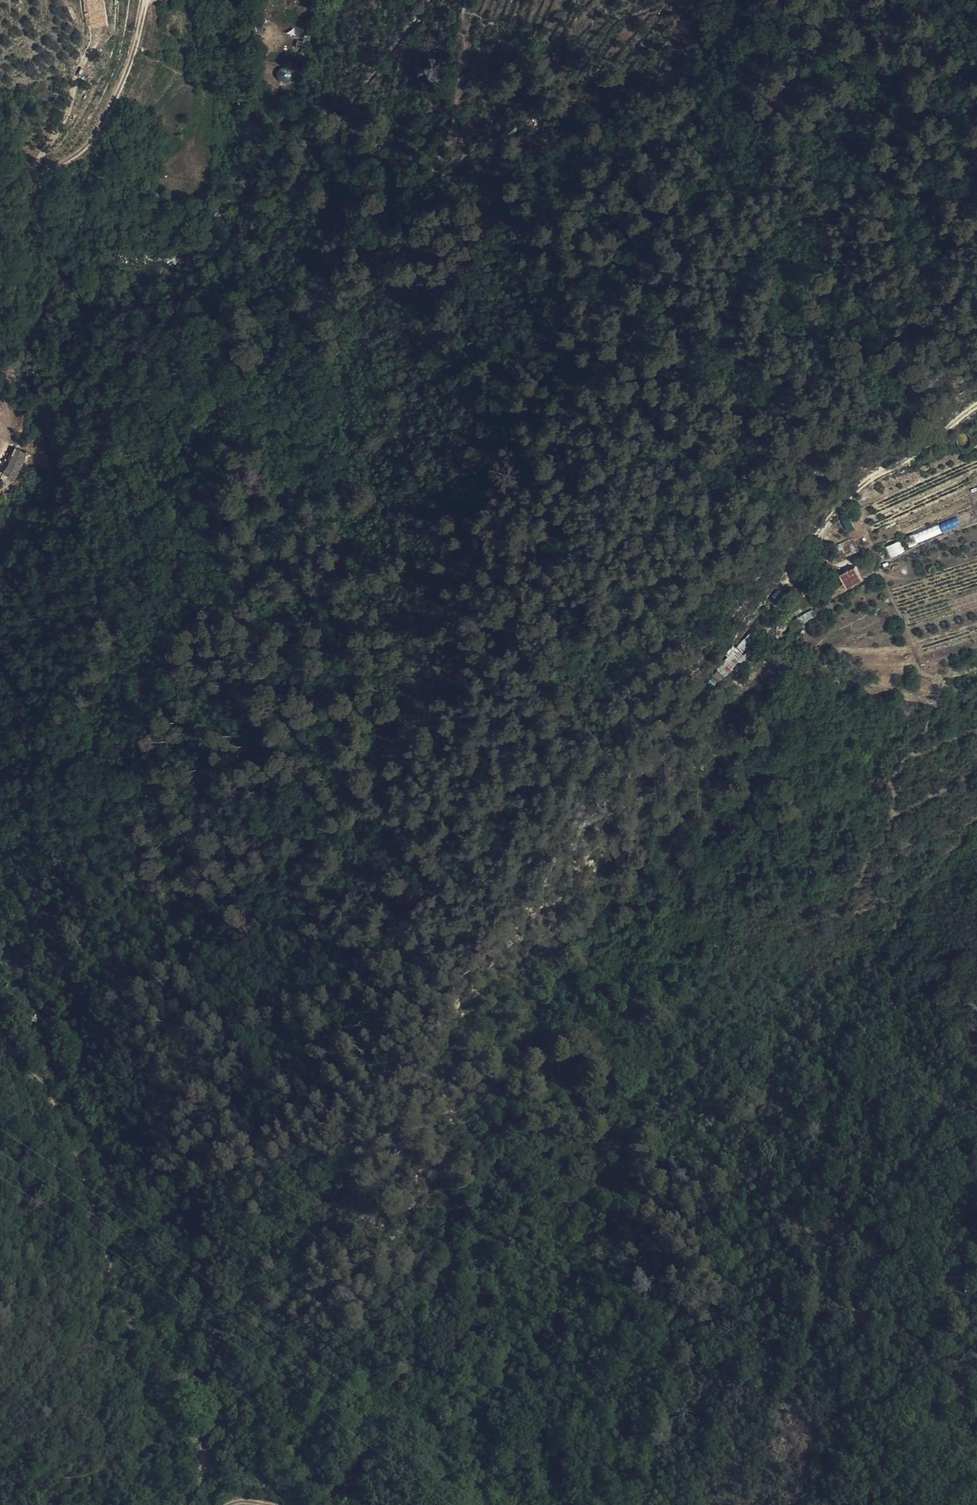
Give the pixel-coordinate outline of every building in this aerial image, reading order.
[(104,0),(85,0),(90,26),(106,22),(104,0)] [(277,69),(278,80),(290,80),(290,69),(277,69)] [(556,153),(549,151),(546,163),(554,164),(556,153)] [(6,452),(0,469),(0,481),(4,484),(11,474),(19,456),(6,452)] [(848,516),(841,518),(846,532),(853,530),(848,516)] [(942,533),(959,526),(955,517),(939,524),(942,533)] [(842,545),(845,555),(856,552),(853,541),(842,545)] [(891,558),(904,551),(899,541),(886,548),(891,558)] [(861,580),(855,568),(840,575),(846,587),(861,580)] [(734,648),(717,671),(725,677),(739,659),(738,657),(741,653),(734,648)]
